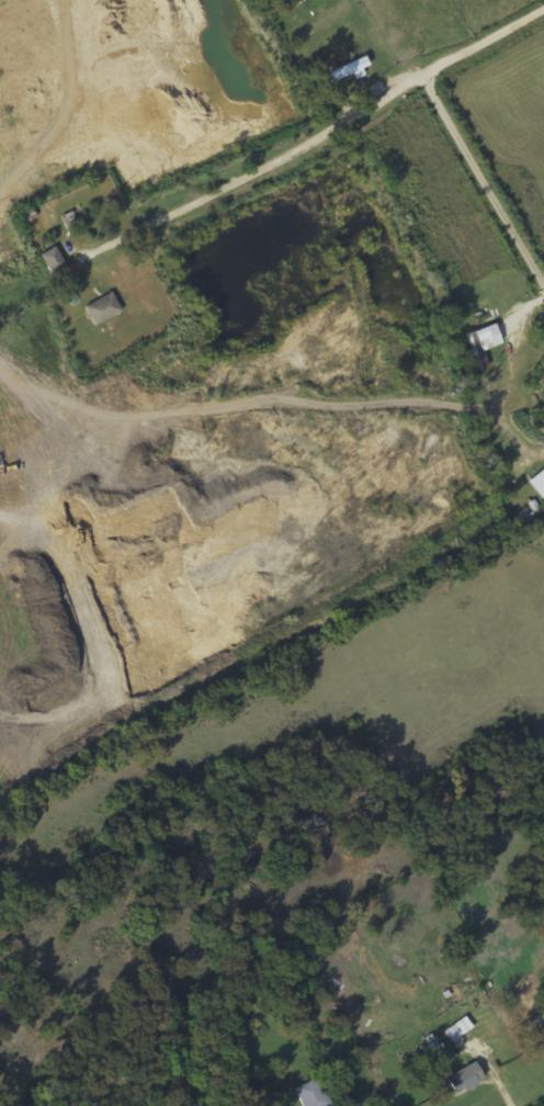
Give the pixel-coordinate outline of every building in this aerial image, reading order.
[(374,81),(378,71),(337,53),(333,63),(374,81)] [(16,97),(5,78),(0,81),(0,107),(16,97)] [(50,274),(64,268),(55,247),(40,254),(50,274)] [(83,307),(94,326),(121,311),(110,292),(83,307)] [(454,1097),(483,1079),(473,1062),(444,1080),(454,1097)] [(301,1105),(327,1105),(330,1105),(318,1078),(293,1089),(301,1105)]
